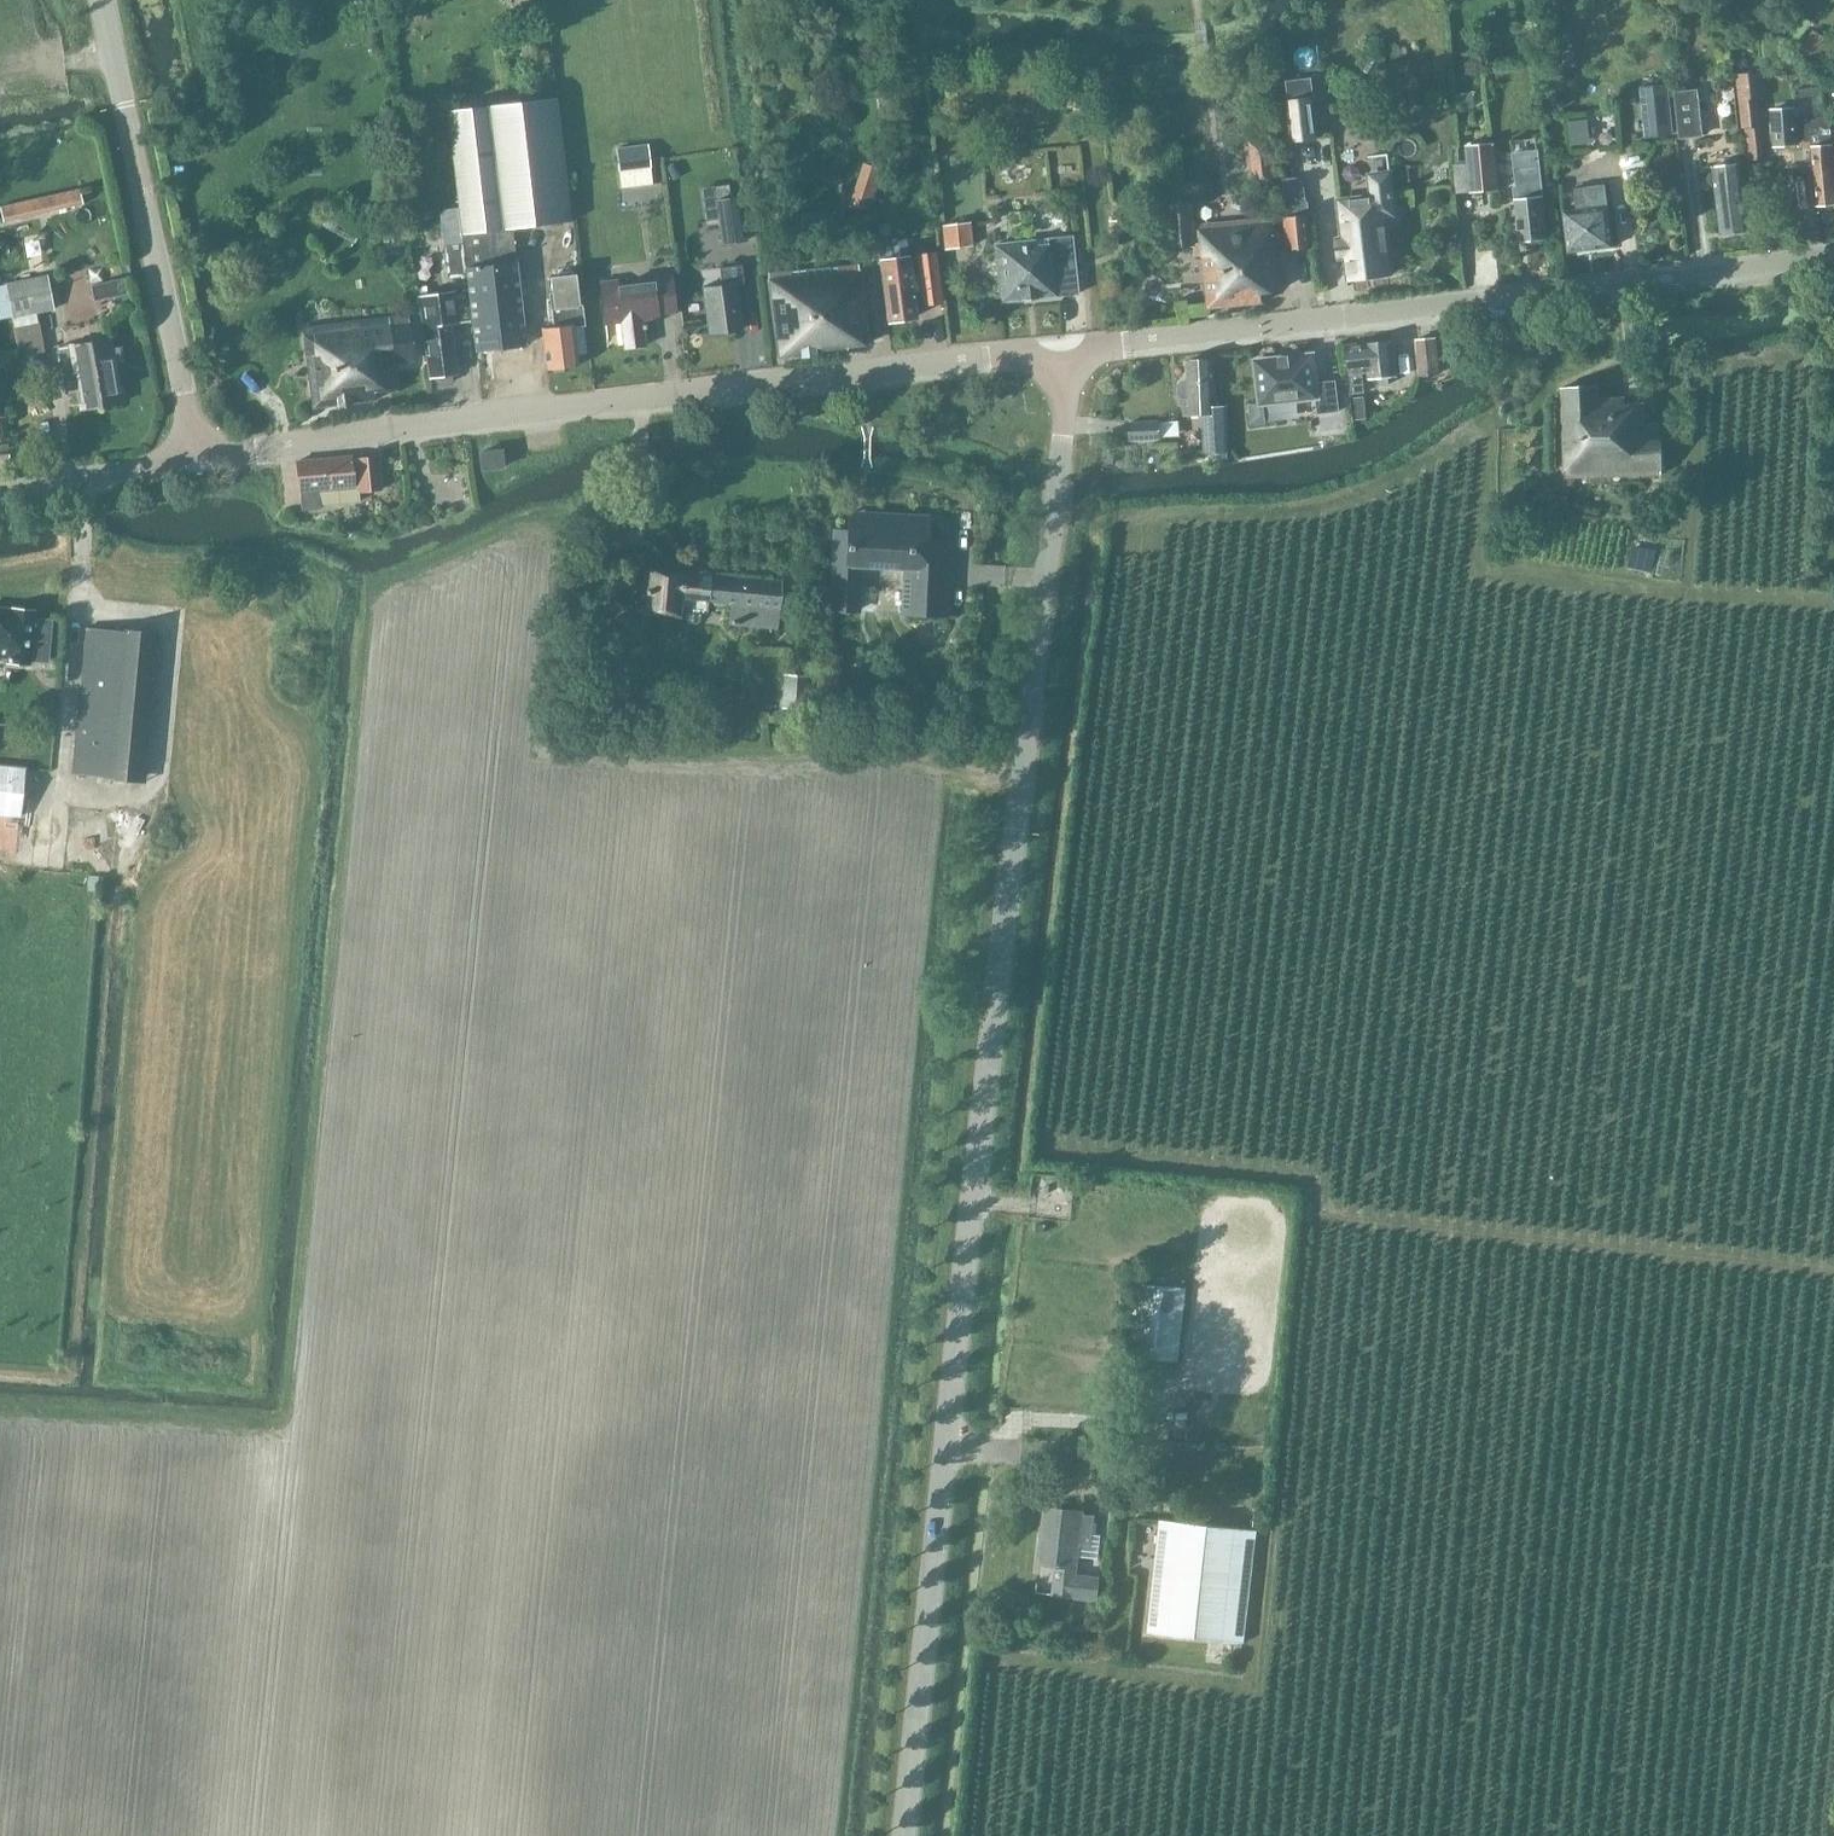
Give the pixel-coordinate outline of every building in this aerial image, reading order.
[(1308,64),(1309,87),(1320,86),(1319,64),(1308,64)] [(1762,72),(1738,75),(1741,99),(1759,98),(1765,98),(1762,72)] [(1356,104),(1366,92),(1343,74),(1333,86),(1356,104)] [(1668,84),(1641,87),(1646,138),(1674,135),(1668,84)] [(1675,92),(1680,141),(1702,139),(1696,89),(1675,92)] [(557,97),(448,110),(463,230),(467,272),(477,351),(527,345),(513,228),(572,221),(557,97)] [(1762,125),(1759,98),(1741,99),(1744,127),(1762,125)] [(1314,100),(1290,103),(1294,140),(1318,137),(1314,100)] [(1800,142),(1797,120),(1796,109),(1772,111),(1775,145),(1800,142)] [(1812,146),(1817,205),(1833,204),(1833,155),(1831,119),(1797,120),(1800,142),(1800,147),(1812,146)] [(1571,150),(1620,149),(1620,127),(1570,129),(1571,150)] [(1247,140),(1255,169),(1268,165),(1260,137),(1247,140)] [(1455,164),(1457,193),(1471,192),(1500,190),(1496,142),(1467,145),(1469,163),(1455,164)] [(649,147),(617,151),(620,171),(622,188),(654,183),(652,167),(649,147)] [(1538,151),(1515,153),(1518,187),(1515,187),(1521,241),(1548,238),(1542,184),(1538,151)] [(1722,233),(1749,229),(1741,163),(1713,167),(1714,173),(1711,174),(1709,177),(1709,181),(1712,183),(1716,184),(1722,233)] [(1274,169),(1252,171),(1254,187),(1276,184),(1274,169)] [(1344,236),(1336,237),(1336,241),(1338,241),(1340,256),(1338,256),(1339,261),(1347,260),(1349,279),(1392,273),(1385,217),(1395,216),(1395,217),(1397,217),(1397,215),(1396,215),(1394,197),(1394,192),(1393,192),(1391,174),(1392,174),(1391,172),(1391,173),(1373,175),(1372,175),(1374,196),(1339,201),(1344,236)] [(1304,203),(1301,177),(1284,179),(1286,205),(1304,203)] [(1577,210),(1564,211),(1569,252),(1614,247),(1609,205),(1609,206),(1606,184),(1574,188),(1577,210)] [(1,203),(4,217),(84,203),(82,189),(1,203)] [(717,201),(723,241),(724,244),(747,240),(741,197),(717,201)] [(1170,203),(1174,247),(1195,245),(1196,257),(1204,256),(1209,307),(1264,302),(1263,291),(1282,288),(1275,217),(1194,224),(1193,201),(1170,203)] [(1310,213),(1285,216),(1289,250),(1314,248),(1310,213)] [(973,246),(970,223),(942,226),(945,249),(973,246)] [(467,272),(463,230),(442,232),(447,274),(467,272)] [(1072,237),(995,245),(1002,302),(1078,294),(1072,237)] [(936,253),(880,260),(888,320),(917,316),(915,304),(943,301),(936,253)] [(710,333),(743,329),(737,283),(744,282),(741,264),(719,266),(721,284),(704,286),(710,333)] [(769,273),(780,358),(848,350),(847,346),(869,343),(859,265),(769,273)] [(619,278),(601,280),(602,289),(606,324),(622,322),(625,348),(646,345),(643,320),(659,318),(659,315),(677,312),(672,272),(653,274),(654,283),(620,287),(619,278)] [(7,282),(13,316),(54,309),(48,275),(7,282)] [(555,327),(543,328),(548,369),(552,368),(554,372),(562,371),(563,367),(579,365),(574,326),(584,324),(580,291),(577,291),(575,275),(551,278),(554,294),(551,295),(555,327)] [(451,323),(459,322),(455,291),(420,296),(431,378),(436,377),(437,381),(441,384),(450,383),(453,379),(452,375),(458,374),(451,323)] [(395,362),(415,360),(410,315),(304,328),(314,408),(376,400),(376,391),(398,388),(395,362)] [(17,326),(22,356),(45,352),(39,322),(17,326)] [(1437,337),(1417,338),(1421,374),(1440,372),(1437,337)] [(1386,381),(1385,375),(1395,374),(1391,339),(1347,344),(1349,372),(1351,372),(1353,391),(1363,390),(1362,377),(1369,376),(1369,378),(1377,377),(1377,382),(1386,381)] [(71,346),(82,409),(125,402),(119,370),(112,371),(107,340),(71,346)] [(1261,401),(1317,396),(1318,411),(1339,409),(1336,379),(1317,381),(1314,352),(1256,358),(1261,401)] [(1202,414),(1204,452),(1231,451),(1229,404),(1218,405),(1216,356),(1187,357),(1188,377),(1183,377),(1180,381),(1180,390),(1184,394),(1189,394),(1189,404),(1184,404),(1184,414),(1202,414)] [(1561,386),(1565,477),(1661,472),(1660,437),(1657,437),(1656,422),(1644,422),(1643,400),(1624,401),(1624,396),(1598,398),(1598,385),(1561,386)] [(1157,420),(1131,421),(1132,439),(1159,438),(1157,420)] [(505,467),(504,452),(482,454),(483,469),(505,467)] [(356,461),(359,491),(381,489),(377,455),(356,458),(356,461)] [(351,456),(297,462),(300,492),(303,511),(321,509),(320,505),(360,501),(359,491),(356,461),(351,462),(351,456)] [(831,608),(858,609),(860,564),(907,567),(904,611),(944,613),(949,540),(925,538),(927,517),(850,512),(850,530),(836,530),(831,608)] [(729,604),(727,624),(778,628),(782,581),(643,566),(641,585),(646,586),(644,614),(681,617),(681,611),(708,613),(709,602),(729,604)] [(30,663),(33,634),(35,632),(37,630),(39,627),(38,624),(37,621),(34,620),(35,610),(13,608),(0,607),(0,656),(9,656),(8,661),(30,663)] [(73,773),(107,776),(107,778),(144,782),(159,632),(121,628),(121,630),(87,627),(73,773)] [(20,815),(24,768),(0,766),(0,813),(20,815)] [(42,857),(0,856),(0,868),(41,869),(42,857)] [(1130,1356),(1179,1361),(1186,1288),(1138,1283),(1130,1356)] [(1100,1576),(1077,1573),(1080,1542),(1091,1543),(1094,1513),(1080,1511),(1081,1508),(1047,1504),(1041,1563),(1056,1564),(1053,1594),(1098,1598),(1100,1576)] [(1150,1632),(1245,1642),(1257,1530),(1162,1519),(1150,1632)]
